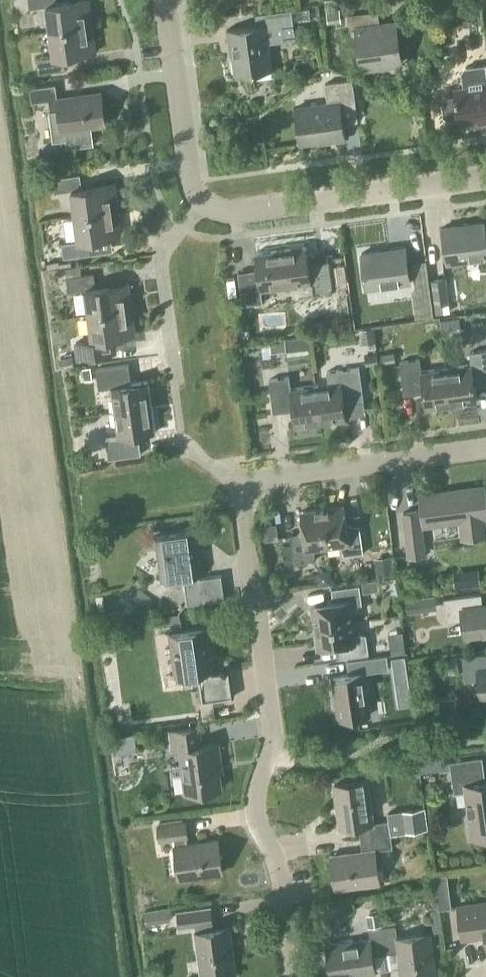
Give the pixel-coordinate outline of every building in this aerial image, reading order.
[(92,26),(88,1),(57,6),(56,0),(29,0),(30,9),(46,7),(50,32),(92,26)] [(266,39),(293,36),(289,9),(255,14),(257,26),(228,30),(230,45),(232,45),(236,74),(270,69),(266,39)] [(342,22),(340,9),(326,10),(327,23),(342,22)] [(365,69),(401,64),(395,21),(382,23),(380,10),(349,14),(351,29),(359,28),(365,69)] [(63,57),(95,52),(92,26),(50,32),(53,58),(38,60),(40,73),(65,70),(63,57)] [(464,68),(462,72),(464,88),(455,90),(456,97),(445,98),(443,102),(445,116),(448,118),(459,117),(459,121),(479,119),(479,123),(485,122),(485,65),(464,68)] [(329,104),(296,109),(300,144),(330,140),(330,142),(345,140),(343,123),(358,121),(352,79),(326,83),(329,104)] [(95,144),(92,126),(106,124),(101,93),(58,100),(56,85),(30,89),(33,103),(49,101),(51,111),(49,111),(54,142),(67,140),(68,148),(95,144)] [(261,122),(249,123),(248,125),(249,136),(251,138),(262,136),(261,122)] [(75,216),(117,210),(113,185),(83,189),(80,175),(54,179),(56,193),(71,191),(75,216)] [(89,241),(120,236),(117,210),(75,216),(79,242),(63,245),(65,258),(91,254),(89,241)] [(485,258),(485,238),(484,222),(443,227),(448,263),(485,258)] [(311,295),(331,292),(326,260),(307,262),(305,247),(281,250),(286,287),(309,284),(311,295)] [(367,288),(410,282),(406,248),(362,253),(367,288)] [(260,291),(286,287),(281,250),(255,254),(257,270),(238,272),(242,305),(262,302),(260,291)] [(89,315),(130,310),(126,284),(96,288),(94,275),(93,273),(81,274),(80,265),(65,267),(67,276),(69,291),(85,289),(86,290),(89,315)] [(449,303),(446,277),(431,279),(434,305),(449,303)] [(115,338),(134,335),(130,310),(89,315),(93,341),(76,343),(78,357),(117,352),(115,338)] [(360,328),(362,343),(376,341),(374,327),(360,328)] [(288,359),(310,356),(308,337),(285,340),(270,341),(271,352),(287,350),(288,359)] [(485,383),(485,350),(469,352),(471,364),(446,368),(451,405),(477,402),(474,385),(485,383)] [(382,354),(383,363),(396,361),(395,352),(382,354)] [(377,354),(365,355),(366,365),(378,364),(377,354)] [(61,366),(74,365),(73,355),(60,357),(61,366)] [(451,405),(446,368),(421,371),(419,359),(399,362),(404,395),(423,392),(425,409),(451,405)] [(113,413),(151,407),(147,381),(129,384),(127,365),(96,370),(99,389),(109,387),(113,413)] [(92,379),(91,367),(77,369),(79,381),(92,379)] [(344,403),(363,400),(359,367),(326,372),(328,384),(315,385),(320,423),(346,420),(344,403)] [(320,423),(315,385),(290,389),(289,377),(269,380),(273,412),(292,410),(295,427),(320,423)] [(138,435),(154,433),(151,407),(113,413),(117,438),(105,440),(108,459),(140,454),(138,435)] [(483,487),(420,495),(422,508),(419,508),(421,526),(461,521),(463,537),(485,534),(484,518),(485,517),(485,508),(483,487)] [(344,555),(363,553),(359,525),(347,527),(344,506),(322,509),(327,545),(339,544),(344,555)] [(419,508),(403,511),(403,513),(409,556),(410,556),(423,554),(425,554),(421,526),(419,508)] [(315,547),(327,545),(322,509),(300,512),(303,533),(290,534),(294,562),(314,559),(315,547)] [(279,539),(276,523),(259,526),(261,541),(279,539)] [(187,604),(225,599),(221,575),(199,578),(199,574),(193,532),(155,537),(161,579),(183,576),(187,604)] [(391,555),(375,557),(377,575),(394,573),(391,555)] [(478,568),(453,571),(456,588),(480,585),(478,568)] [(316,571),(318,585),(332,583),(331,570),(316,571)] [(315,626),(352,621),(350,609),(362,604),(359,585),(331,589),(333,601),(312,604),(315,626)] [(155,600),(139,588),(131,599),(147,610),(155,600)] [(485,632),(485,605),(483,606),(481,594),(444,599),(447,621),(463,619),(465,635),(485,632)] [(96,596),(98,610),(105,610),(104,595),(96,596)] [(438,609),(436,595),(421,597),(423,611),(438,609)] [(131,601),(123,611),(129,615),(137,605),(131,601)] [(121,618),(120,611),(103,613),(104,620),(121,618)] [(166,624),(180,621),(179,613),(164,615),(166,624)] [(341,658),(369,654),(366,635),(354,633),(352,621),(315,626),(318,648),(339,645),(341,658)] [(200,701),(234,696),(231,671),(212,674),(211,670),(212,670),(206,628),(169,633),(175,675),(198,672),(199,676),(197,677),(200,701)] [(485,697),(485,654),(462,657),(466,682),(479,680),(481,698),(485,697)] [(364,673),(389,669),(387,655),(347,661),(349,674),(332,676),(338,719),(369,715),(364,673)] [(411,702),(404,655),(393,656),(399,704),(411,702)] [(217,771),(221,771),(218,744),(202,746),(200,727),(169,731),(172,751),(180,750),(185,793),(220,788),(217,771)] [(422,773),(441,770),(451,769),(450,762),(449,756),(420,760),(422,773)] [(485,835),(485,781),(482,757),(450,762),(454,792),(466,790),(472,837),(485,835)] [(387,812),(388,821),(372,823),(366,780),(334,784),(340,828),(359,825),(360,838),(391,834),(427,829),(424,806),(387,812)] [(179,878),(222,872),(218,840),(187,844),(186,837),(187,836),(185,822),(158,825),(160,840),(174,838),(175,845),(174,845),(179,878)] [(392,848),(391,834),(360,838),(362,851),(331,856),(336,888),(379,882),(375,850),(392,848)] [(448,874),(435,876),(439,909),(452,907),(448,874)] [(458,906),(462,938),(485,935),(485,936),(485,902),(458,906)] [(148,905),(148,917),(174,916),(174,904),(148,905)] [(236,975),(230,927),(212,930),(211,923),(212,923),(210,907),(178,911),(180,927),(194,925),(201,976),(220,976),(236,975)] [(442,932),(439,909),(430,910),(433,933),(442,932)] [(382,926),(380,913),(366,915),(368,928),(382,926)] [(151,920),(153,927),(179,923),(178,916),(151,920)] [(435,976),(429,933),(397,937),(396,926),(382,928),(386,951),(399,950),(402,976),(429,976),(435,976)] [(386,951),(382,928),(369,929),(370,939),(327,945),(332,976),(336,976),(375,972),(373,953),(386,951)]
